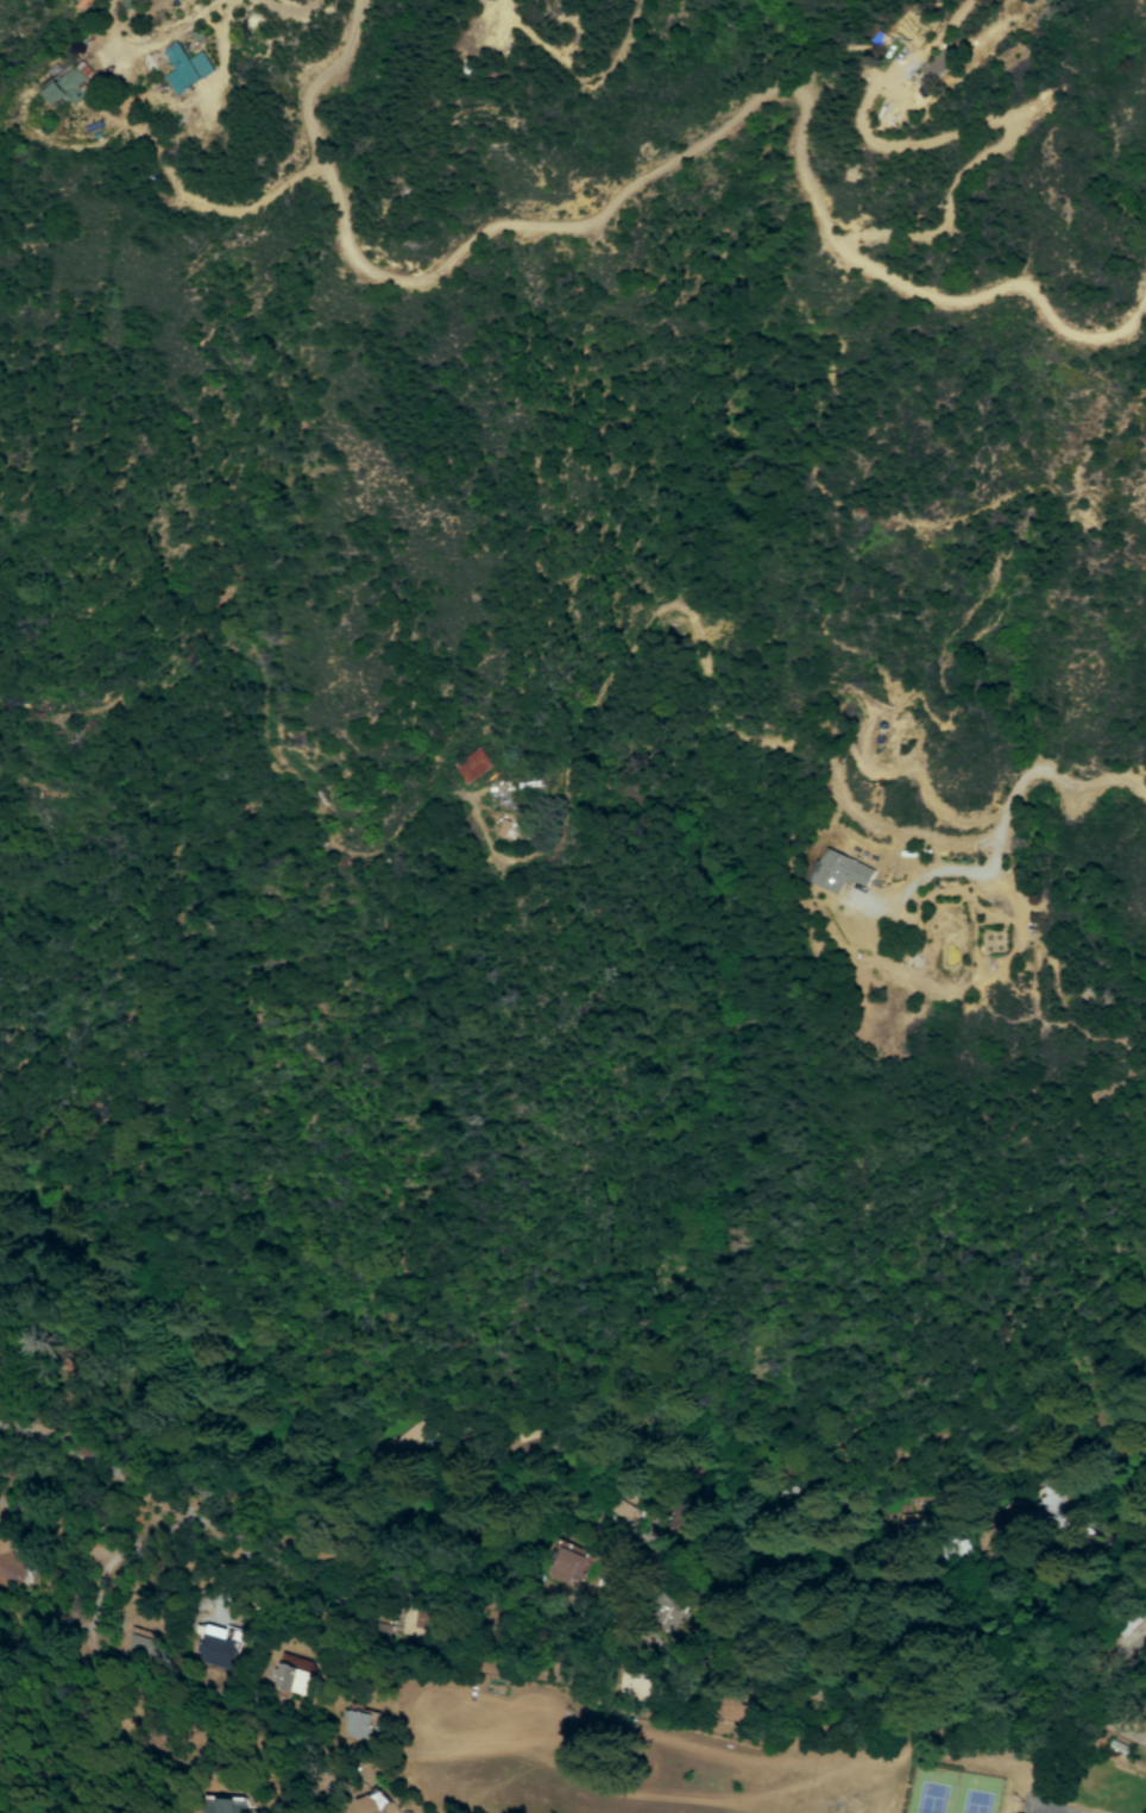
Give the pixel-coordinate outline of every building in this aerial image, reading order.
[(162,53),(183,90),(213,73),(200,52),(187,61),(177,45),(162,53)] [(37,95),(48,109),(61,100),(70,111),(84,100),(75,88),(84,81),(73,67),(37,95)] [(478,747),(492,767),(466,785),(453,764),(478,747)] [(495,834),(503,837),(510,822),(502,818),(495,834)] [(826,848),(819,862),(816,860),(806,880),(839,896),(846,882),(867,892),(876,871),(826,848)] [(0,1539),(0,1581),(16,1587),(26,1559),(9,1552),(12,1543),(0,1539)] [(586,1554),(555,1546),(547,1577),(578,1585),(586,1554)] [(227,1663),(237,1633),(202,1623),(193,1653),(227,1663)] [(310,1700),(319,1670),(283,1661),(275,1691),(310,1700)] [(373,1740),(379,1717),(352,1710),(346,1733),(373,1740)] [(198,1797),(198,1812),(230,1812),(230,1797),(198,1797)] [(380,1798),(356,1797),(355,1812),(379,1812),(380,1798)]
